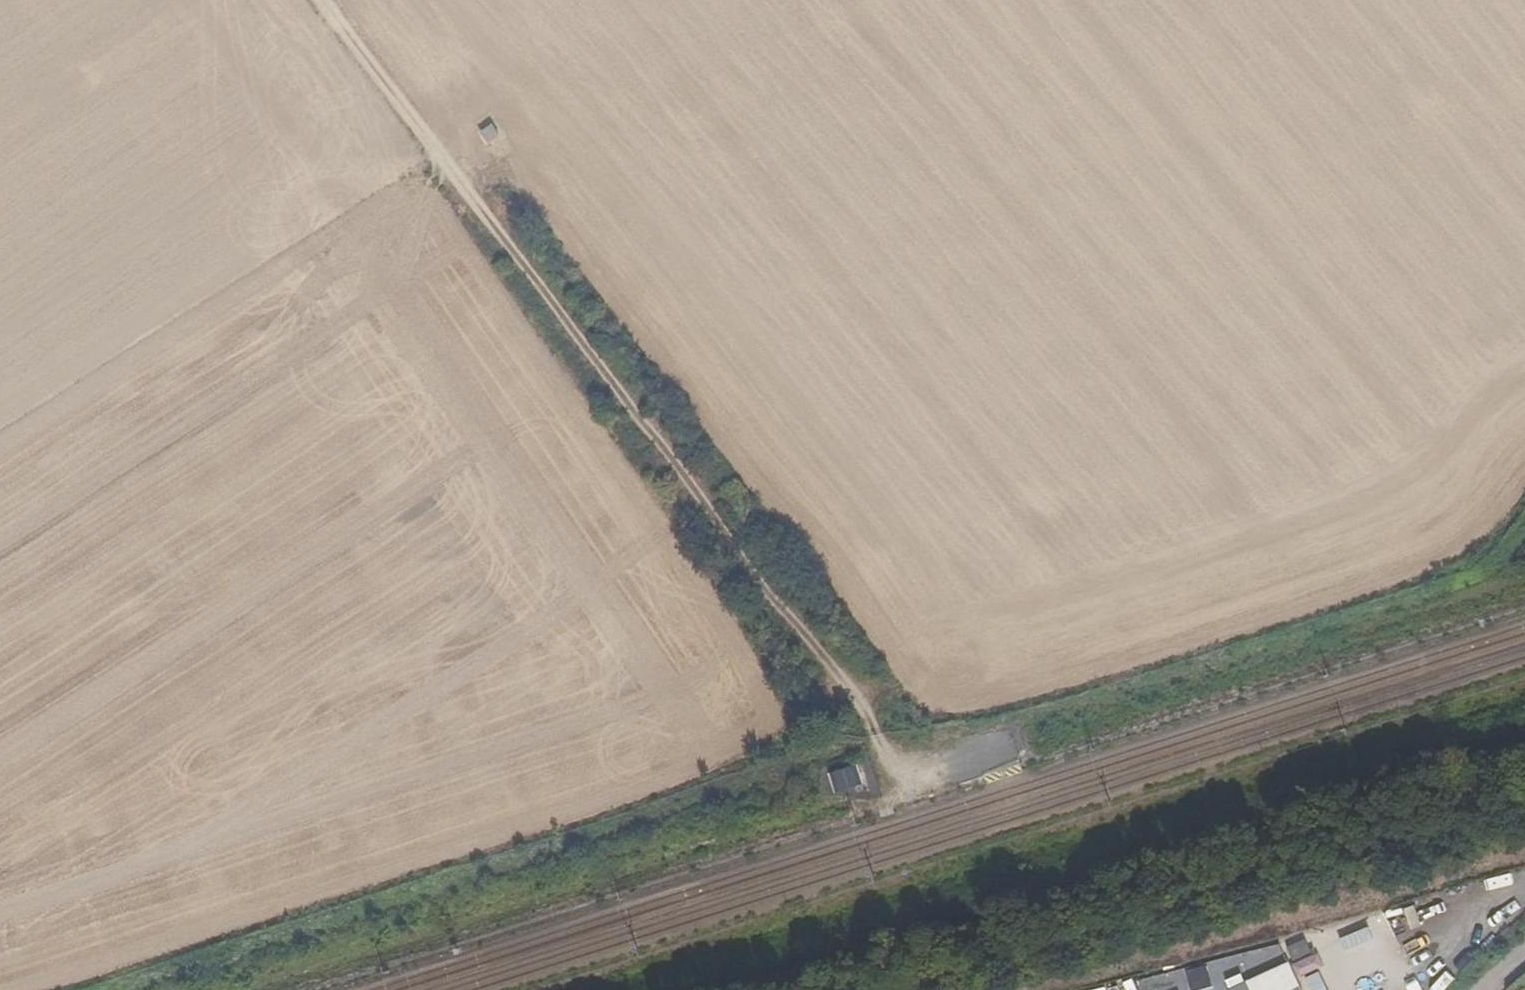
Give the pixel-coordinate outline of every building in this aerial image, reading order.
[(837,795),(866,786),(859,763),(830,771),(837,795)] [(1286,946),(1292,962),(1313,955),(1307,938),(1286,946)] [(1285,961),(1245,982),(1249,989),(1300,989),(1285,961)] [(1188,989),(1203,989),(1211,988),(1205,968),(1184,974),(1188,989)] [(1314,989),(1330,989),(1325,972),(1310,977),(1314,989)]
